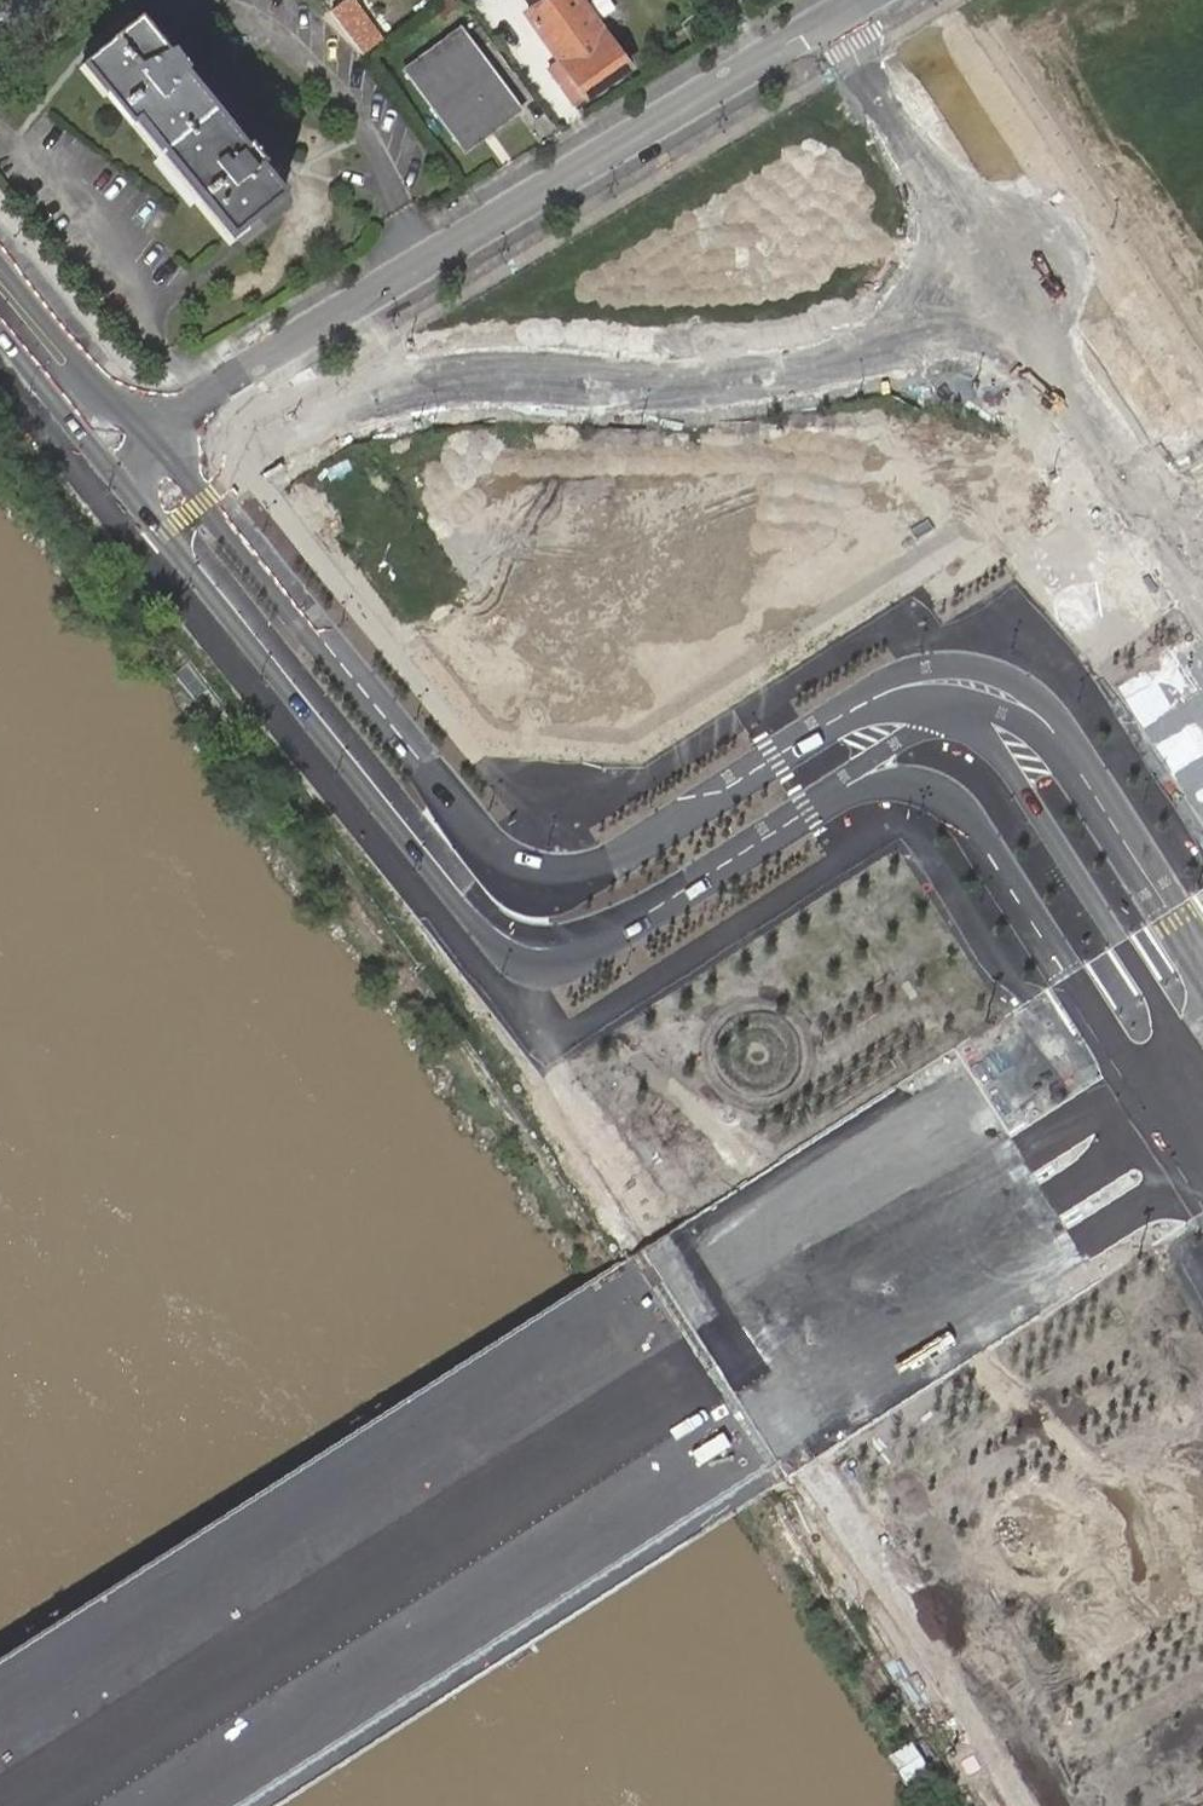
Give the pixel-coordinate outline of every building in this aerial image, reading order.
[(332,14),(361,53),(381,37),(354,0),(349,0),(332,14)] [(559,79),(576,105),(629,69),(584,0),(543,0),(529,10),(562,60),(569,72),(559,79)] [(190,80),(173,60),(146,28),(91,73),(179,180),(229,243),(284,197),(261,168),(246,150),(238,141),(190,80)] [(472,160),(527,118),(469,40),(413,81),(472,160)] [(178,55),(173,60),(190,80),(196,76),(178,55)] [(552,67),(559,79),(569,72),(562,60),(552,67)] [(246,150),(261,168),(267,164),(251,145),(246,150)] [(901,1780),(927,1767),(912,1739),(887,1753),(901,1780)]
